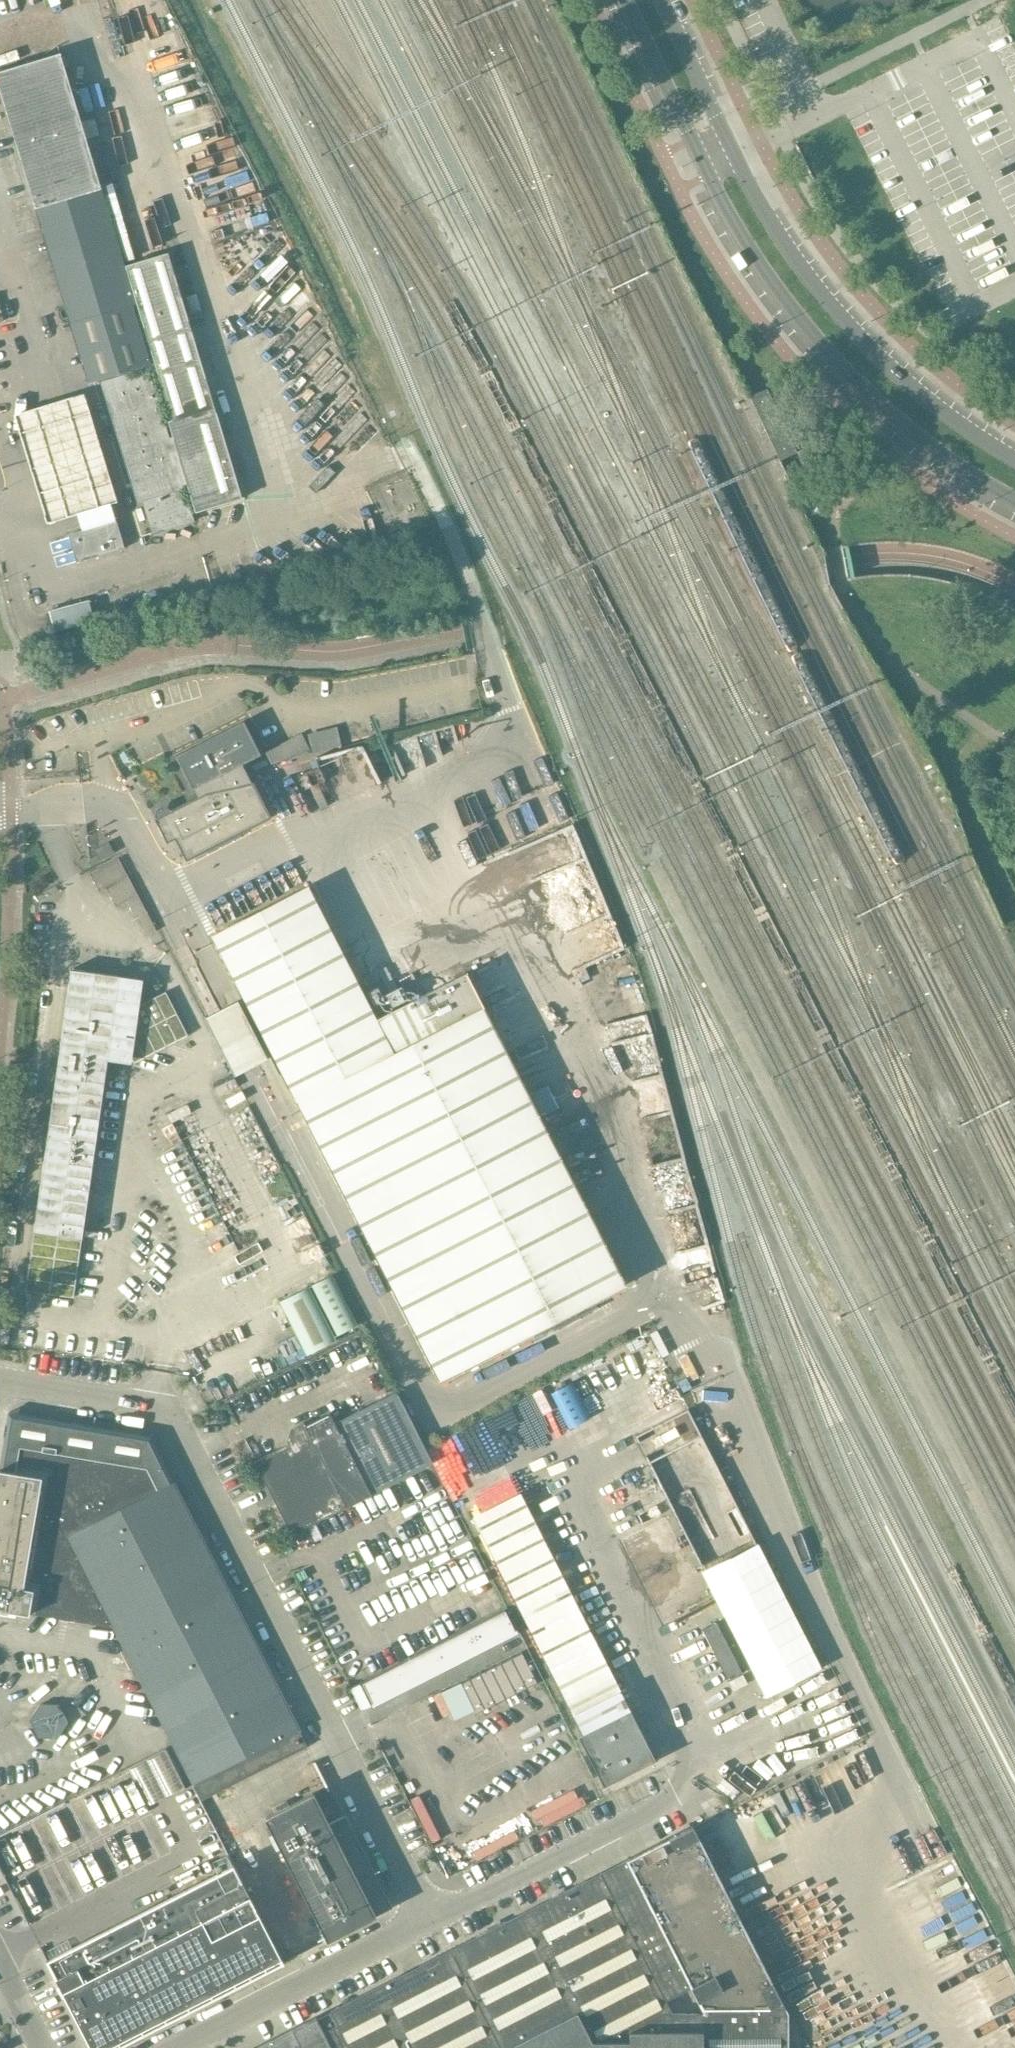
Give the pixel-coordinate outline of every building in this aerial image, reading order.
[(124,266),(90,155),(80,122),(59,53),(0,71),(0,92),(64,304),(64,305),(63,305),(62,305),(62,306),(61,306),(60,307),(60,308),(59,308),(59,309),(59,310),(58,310),(58,311),(58,312),(58,313),(58,314),(58,315),(59,316),(59,317),(60,317),(60,318),(60,319),(61,319),(62,320),(63,320),(63,321),(64,321),(65,321),(66,321),(67,321),(68,321),(69,321),(70,323),(85,318),(103,377),(107,376),(108,380),(100,382),(130,480),(133,490),(137,503),(142,502),(152,533),(193,521),(191,513),(227,502),(241,498),(167,253),(124,266)] [(766,389),(750,396),(749,397),(779,460),(796,452),(766,389)] [(84,395),(14,416),(47,525),(117,504),(84,395)] [(116,521),(68,535),(76,562),(124,548),(116,521)] [(88,600),(49,610),(52,621),(55,630),(93,620),(91,611),(88,600)] [(166,843),(175,839),(186,860),(271,817),(253,782),(251,782),(242,764),(260,754),(243,720),(175,755),(192,789),(194,788),(198,796),(154,818),(166,843)] [(339,727),(310,730),(312,750),(342,746),(339,727)] [(271,763),(311,753),(301,733),(265,751),(271,763)] [(108,842),(93,849),(98,860),(114,852),(108,842)] [(90,871),(100,890),(106,886),(116,904),(140,892),(120,855),(90,871)] [(308,886),(215,934),(212,935),(438,1378),(625,1283),(539,1116),(558,1107),(547,1085),(528,1095),(466,972),(376,1019),(308,886)] [(73,1297),(109,1048),(122,1041),(133,1062),(187,1035),(165,992),(123,1013),(116,1000),(119,976),(70,969),(25,1290),(73,1297)] [(239,1044),(246,1040),(238,1024),(230,1027),(239,1044)] [(331,1275),(311,1284),(339,1338),(358,1328),(331,1275)] [(279,1301),(307,1354),(335,1340),(307,1287),(279,1301)] [(553,1391),(570,1427),(591,1417),(573,1381),(553,1391)] [(292,1444),(256,1462),(293,1534),(432,1463),(396,1391),(334,1422),(329,1413),(293,1431),(290,1440),(292,1444)] [(819,1667),(687,1409),(635,1436),(766,1694),(819,1667)] [(168,1471),(150,1436),(8,1412),(3,1444),(168,1471)] [(231,1594),(168,1471),(3,1444),(0,1459),(0,1607),(112,1626),(201,1800),(244,1778),(236,1763),(276,1742),(299,1731),(298,1730),(299,1729),(231,1594)] [(629,1709),(628,1710),(519,1494),(474,1517),(584,1733),(578,1736),(603,1785),(601,1786),(602,1788),(657,1760),(656,1758),(655,1759),(629,1709)] [(482,1648),(513,1632),(514,1634),(518,1632),(516,1628),(514,1628),(504,1609),(468,1627),(480,1651),(482,1650),(482,1648)] [(727,1680),(742,1673),(716,1622),(702,1629),(727,1680)] [(446,1666),(477,1650),(478,1652),(480,1651),(468,1627),(435,1644),(446,1666)] [(446,1666),(435,1644),(401,1662),(413,1685),(415,1684),(414,1682),(446,1666)] [(526,1654),(434,1690),(446,1720),(538,1684),(526,1654)] [(413,1685),(401,1662),(361,1682),(371,1701),(369,1702),(371,1707),(376,1704),(375,1702),(410,1684),(411,1686),(413,1685)] [(40,1704),(29,1720),(38,1737),(57,1737),(67,1722),(58,1705),(40,1704)] [(299,1731),(276,1742),(284,1758),(307,1746),(299,1731)] [(0,1826),(0,1862),(28,1924),(120,1882),(118,1877),(172,1852),(150,1802),(184,1787),(168,1751),(0,1826)] [(390,1908),(343,1815),(328,1823),(313,1793),(265,1817),(327,1939),(390,1908)] [(785,2008),(692,1826),(626,1859),(691,1987),(701,2008),(785,2008)] [(787,2024),(787,2013),(785,2008),(701,2008),(703,2012),(672,2012),(665,2000),(691,1987),(626,1859),(330,2010),(331,2012),(317,2019),(332,2047),(787,2047),(787,2024)] [(91,2047),(115,2047),(283,1962),(233,1864),(46,1960),(91,2047)] [(986,1936),(965,1945),(991,1999),(1011,1989),(986,1936)] [(255,2047),(332,2047),(317,2019),(316,2017),(255,2047)]
